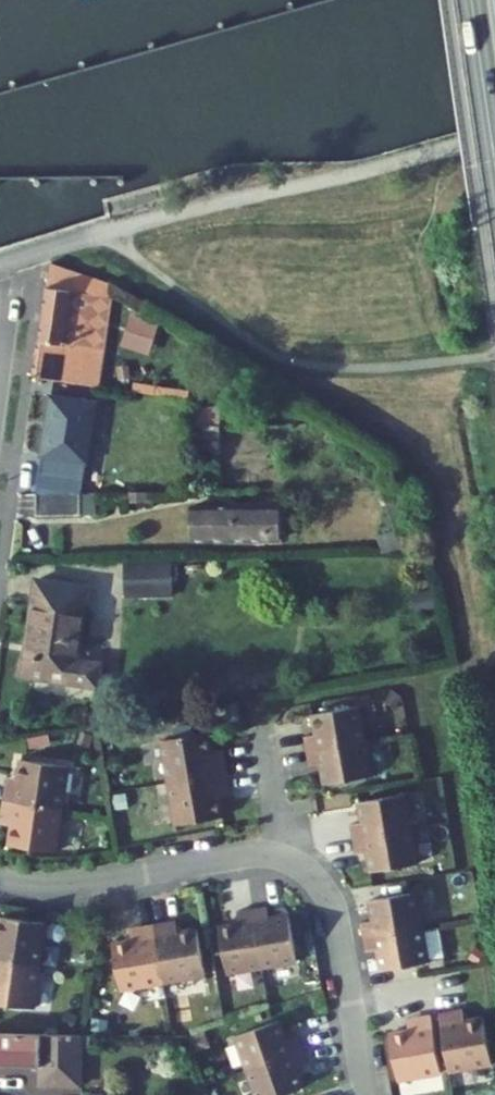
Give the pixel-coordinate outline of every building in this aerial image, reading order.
[(87,364),(97,295),(49,287),(39,346),(35,377),(97,388),(100,366),(87,364)] [(111,297),(97,295),(87,364),(100,366),(111,297)] [(126,343),(151,348),(155,324),(131,320),(126,343)] [(133,392),(187,399),(188,393),(134,386),(133,392)] [(82,493),(95,404),(52,398),(37,494),(82,493)] [(221,455),(221,426),(196,426),(196,454),(221,455)] [(410,530),(397,489),(383,493),(395,531),(397,535),(410,530)] [(150,502),(150,492),(131,492),(131,502),(150,502)] [(94,514),(94,493),(82,493),(82,515),(94,514)] [(281,540),(281,507),(191,508),(191,540),(281,540)] [(416,551),(410,530),(397,535),(395,531),(377,537),(382,552),(416,551)] [(172,595),(172,561),(128,562),(128,596),(172,595)] [(78,661),(88,588),(37,580),(23,676),(98,687),(101,665),(78,661)] [(437,607),(433,591),(417,595),(421,611),(437,607)] [(366,741),(360,707),(313,715),(316,735),(305,737),(307,752),(366,741)] [(212,752),(209,732),(161,741),(169,783),(227,773),(225,758),(213,760),(212,752)] [(372,776),(366,741),(307,752),(310,766),(321,764),(325,785),(372,776)] [(213,760),(225,758),(224,750),(212,752),(213,760)] [(62,810),(68,767),(21,760),(18,780),(17,787),(5,786),(3,801),(62,810)] [(220,798),(219,791),(230,788),(227,773),(169,783),(176,826),(223,818),(220,798)] [(17,787),(18,780),(7,778),(5,786),(17,787)] [(219,791),(220,798),(231,796),(230,788),(219,791)] [(411,829),(405,794),(358,802),(361,823),(350,825),(352,839),(411,829)] [(56,852),(62,810),(3,801),(1,817),(13,818),(12,826),(9,846),(56,852)] [(1,817),(0,824),(0,825),(12,826),(13,818),(1,817)] [(417,864),(411,829),(352,839),(355,854),(366,852),(370,872),(417,864)] [(422,927),(416,893),(369,901),(372,921),(361,923),(363,938),(422,927)] [(297,962),(289,915),(268,918),(266,907),(252,909),(262,968),(297,962)] [(262,968),(252,909),(237,912),(239,923),(219,927),(227,974),(262,968)] [(46,923),(0,917),(0,960),(40,966),(46,923)] [(170,933),(178,932),(176,921),(168,922),(170,933)] [(205,976),(197,929),(178,932),(170,933),(168,922),(153,925),(163,983),(205,976)] [(163,983),(153,925),(137,927),(139,939),(132,940),(112,943),(120,991),(163,983)] [(139,939),(137,927),(130,929),(132,940),(139,939)] [(428,962),(422,927),(363,938),(366,952),(377,950),(381,970),(428,962)] [(40,966),(0,960),(0,1004),(34,1009),(40,966)] [(456,1022),(464,1021),(462,1009),(454,1010),(456,1022)] [(491,1065),(483,1017),(464,1021),(456,1022),(454,1010),(439,1013),(449,1072),(491,1065)] [(441,1073),(431,1014),(415,1017),(417,1029),(410,1030),(390,1033),(398,1081),(441,1073)] [(417,1029),(415,1017),(408,1018),(410,1030),(417,1029)] [(247,1070),(303,1050),(298,1036),(287,1040),(280,1021),(235,1037),(247,1070)] [(81,1043),(81,1035),(0,1033),(0,1066),(40,1067),(40,1086),(80,1086),(81,1043)] [(91,1044),(91,1035),(85,1035),(81,1035),(81,1043),(91,1044)] [(297,1068),(308,1064),(303,1050),(247,1070),(255,1094),(283,1094),(304,1088),(297,1068)]
